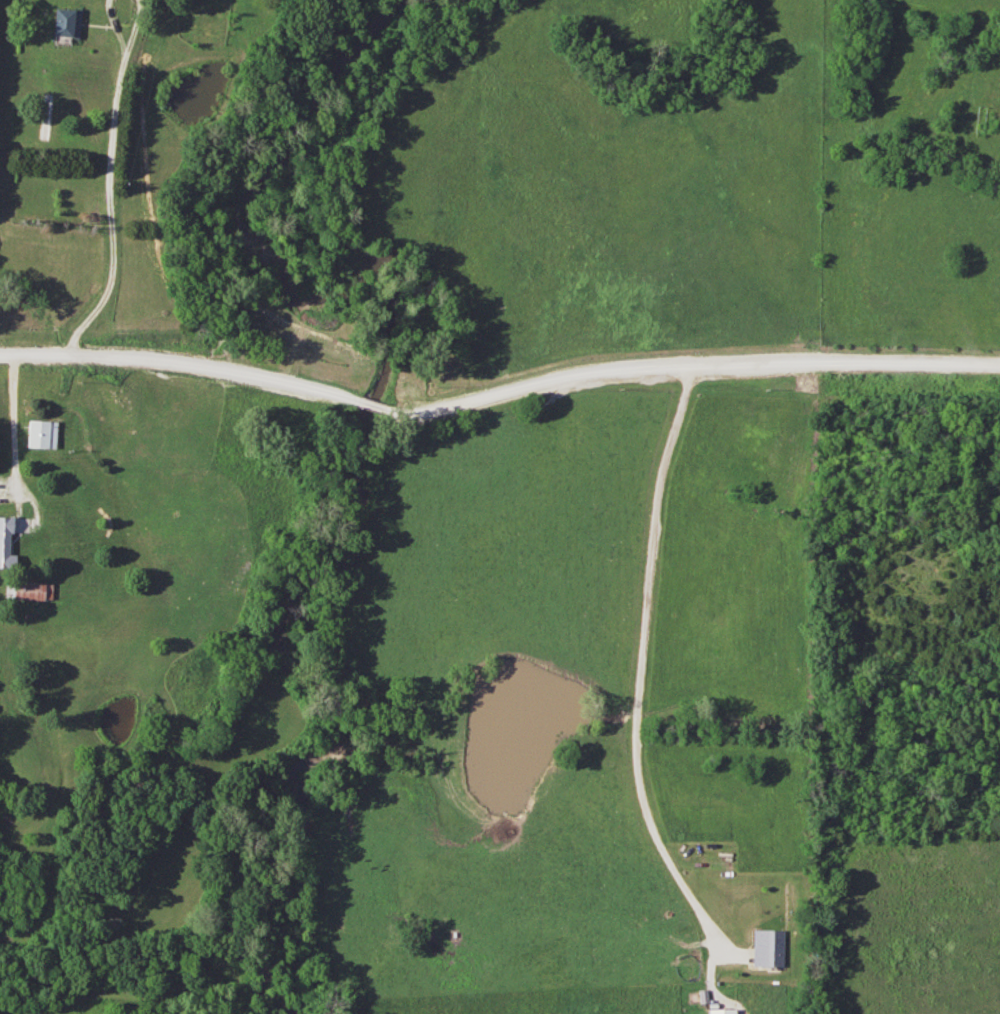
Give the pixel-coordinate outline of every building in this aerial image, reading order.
[(79,40),(79,10),(52,10),(52,40),(79,40)] [(37,139),(51,140),(54,94),(40,93),(37,139)] [(26,449),(54,449),(54,421),(26,421),(26,449)] [(14,555),(10,554),(10,517),(0,517),(0,569),(13,570),(14,555)] [(49,582),(5,582),(5,600),(49,600),(49,582)] [(751,930),(751,967),(783,967),(783,930),(751,930)]
